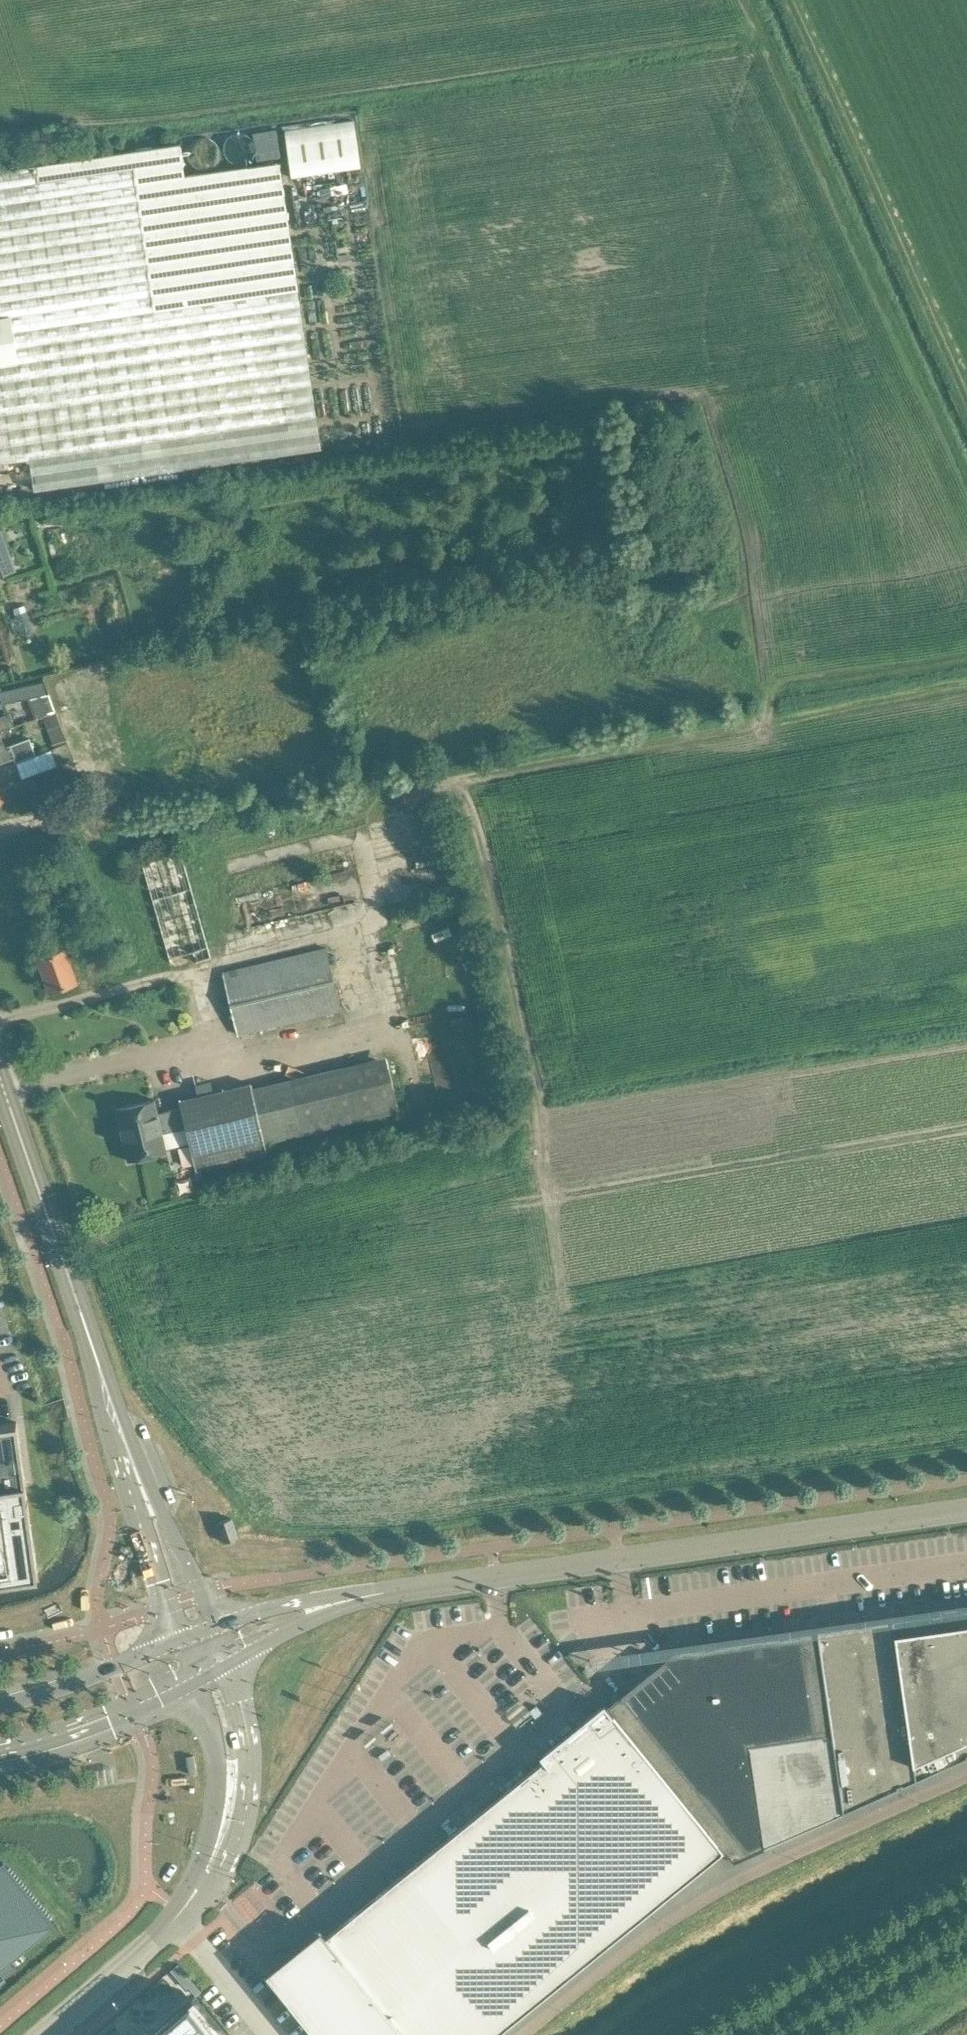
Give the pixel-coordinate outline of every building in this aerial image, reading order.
[(285,129),(292,177),(362,167),(356,119),(285,129)] [(184,175),(180,144),(0,170),(0,462),(32,457),(37,489),(324,445),(284,161),(184,175)] [(14,570),(0,531),(0,575),(14,570)] [(24,635),(38,631),(32,610),(18,614),(24,635)] [(43,681),(0,691),(3,703),(46,693),(43,681)] [(57,700),(43,704),(48,721),(62,717),(57,700)] [(5,729),(15,725),(10,712),(0,716),(0,731),(5,729)] [(81,714),(68,718),(75,741),(88,738),(81,714)] [(16,757),(18,762),(38,754),(32,738),(0,749),(0,763),(16,757)] [(74,760),(68,743),(38,754),(18,762),(22,777),(23,778),(74,760)] [(28,791),(23,778),(22,777),(0,786),(0,807),(2,806),(0,801),(28,791)] [(172,968),(211,957),(181,852),(142,863),(172,968)] [(50,990),(77,981),(69,957),(77,954),(68,926),(58,930),(61,939),(46,944),(50,953),(38,958),(50,990)] [(223,972),(238,1034),(341,1009),(327,948),(223,972)] [(265,1144),(399,1112),(385,1054),(251,1086),(251,1083),(179,1100),(181,1108),(158,1113),(154,1099),(116,1108),(129,1160),(167,1151),(166,1149),(190,1144),(196,1170),(267,1153),(265,1144)] [(38,1571),(26,1487),(16,1421),(0,1424),(0,1577),(38,1571)] [(238,1537),(232,1517),(217,1522),(224,1542),(238,1537)] [(937,1611),(938,1613),(934,1613),(934,1612),(907,1616),(907,1619),(895,1621),(895,1617),(862,1622),(862,1624),(859,1624),(858,1622),(817,1629),(843,1812),(898,1787),(898,1785),(901,1784),(902,1785),(966,1756),(966,1754),(966,1607),(937,1611)] [(843,1812),(817,1629),(787,1633),(787,1634),(783,1635),(783,1633),(712,1644),(712,1645),(708,1646),(708,1644),(678,1648),(607,1706),(723,1849),(722,1850),(733,1862),(764,1848),(764,1847),(826,1819),(826,1820),(843,1812)] [(722,1850),(723,1849),(607,1706),(604,1702),(602,1703),(603,1705),(543,1754),(541,1753),(540,1754),(544,1760),(327,1936),(326,1935),(320,1928),(265,1972),(288,2000),(317,2034),(494,2034),(722,1850)] [(3,1861),(0,1863),(0,1967),(54,1922),(3,1861)] [(190,2000),(149,2034),(221,2034),(190,2000)]
